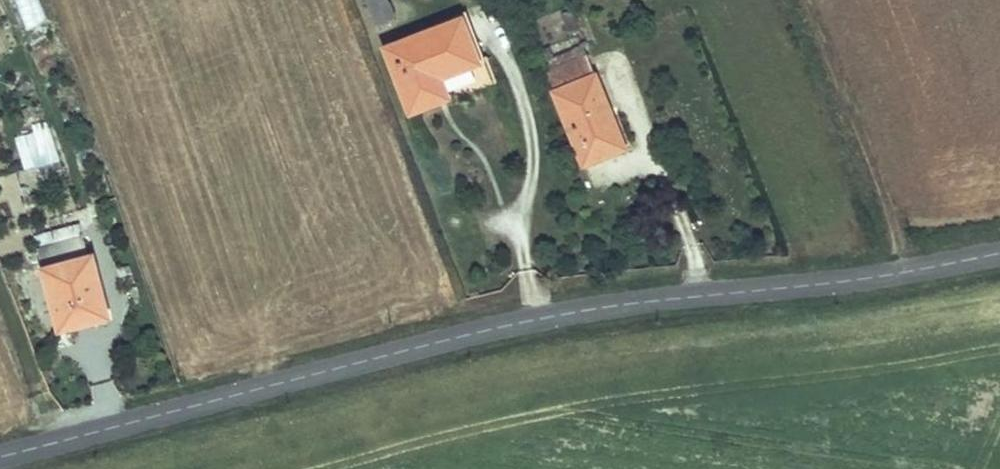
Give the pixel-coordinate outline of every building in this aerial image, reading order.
[(25,29),(45,22),(37,0),(14,0),(25,29)] [(381,0),(361,0),(368,14),(384,7),(381,0)] [(455,29),(384,57),(410,124),(435,114),(425,89),(437,83),(447,109),(495,90),(485,65),(472,70),(455,29)] [(539,74),(547,95),(586,78),(578,58),(569,62),(565,51),(546,59),(550,70),(539,74)] [(603,121),(586,78),(547,95),(576,168),(604,157),(591,126),(603,121)] [(425,89),(435,114),(447,109),(437,83),(425,89)] [(591,126),(604,157),(621,150),(609,119),(603,121),(591,126)] [(16,134),(23,169),(59,163),(52,128),(16,134)] [(63,329),(112,312),(90,251),(87,252),(76,220),(48,230),(60,263),(42,269),(63,329)]
